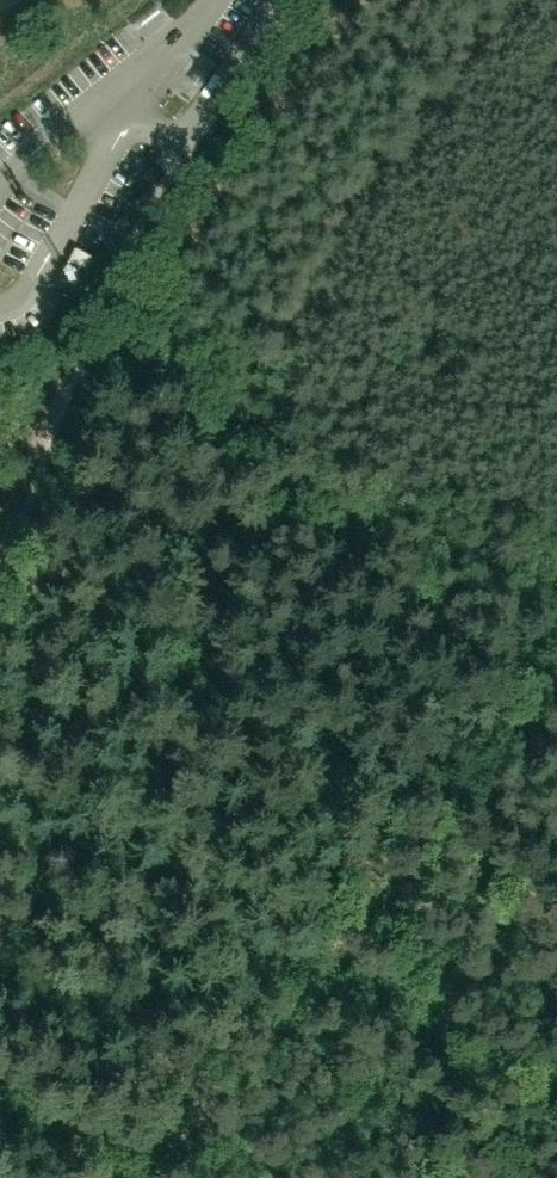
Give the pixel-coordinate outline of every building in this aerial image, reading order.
[(153,13),(174,0),(145,0),(153,13)] [(98,259),(75,248),(68,262),(91,273),(98,259)]
